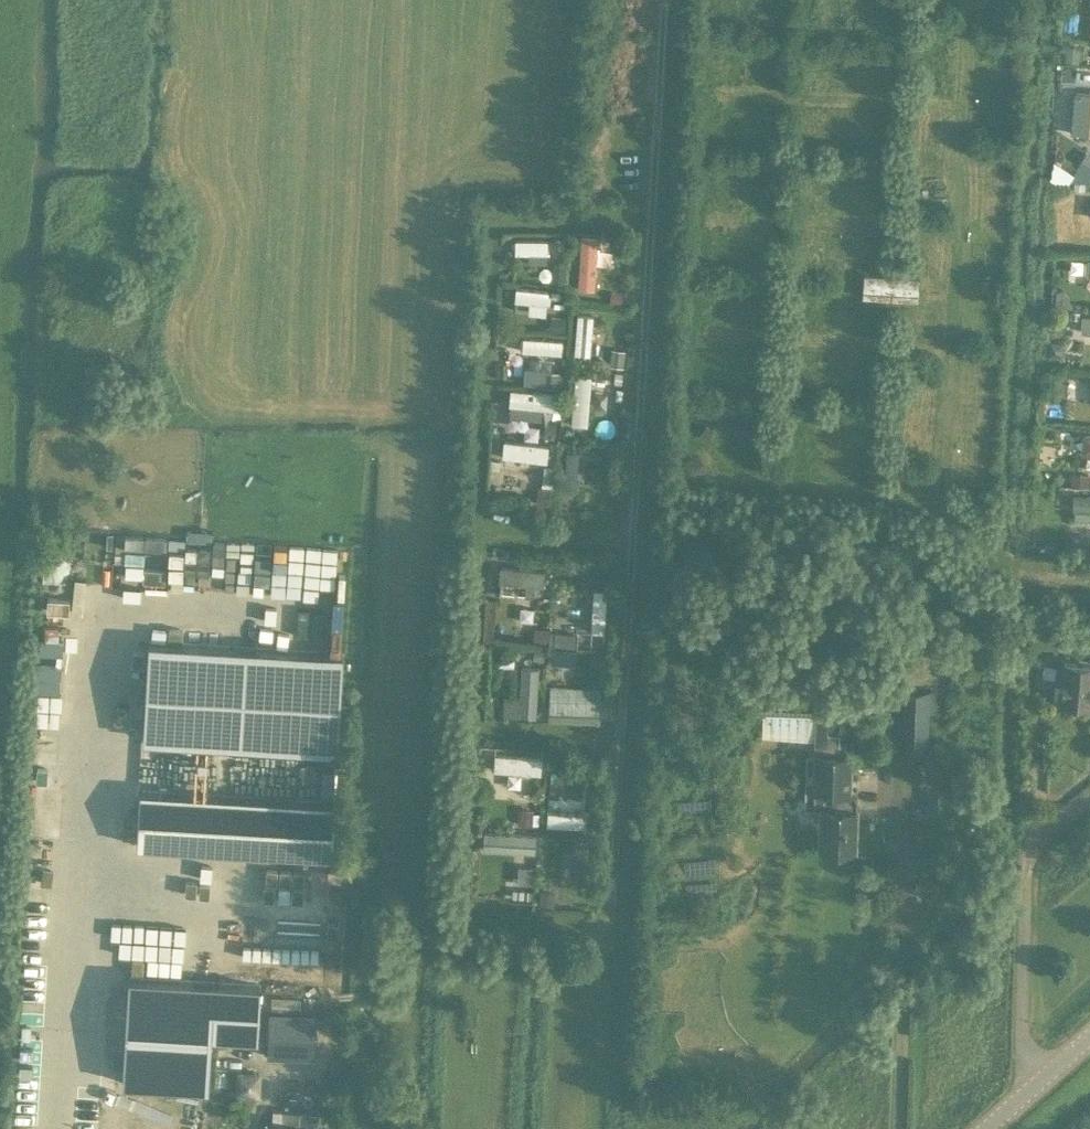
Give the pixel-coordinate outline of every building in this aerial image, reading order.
[(593,589),(591,631),(604,632),(607,590),(593,589)] [(148,640),(141,739),(336,752),(342,653),(148,640)] [(1089,705),(1089,666),(1060,663),(1058,682),(1062,683),(1060,702),(1089,705)] [(601,687),(550,685),(549,713),(600,714),(601,687)] [(935,712),(936,691),(936,690),(894,689),(893,711),(899,712),(898,759),(927,759),(929,713),(935,712)] [(763,706),(762,739),(815,740),(815,714),(816,708),(763,706)] [(821,811),(819,845),(820,845),(822,849),(825,851),(829,851),(833,849),(835,845),(855,846),(857,790),(849,790),(850,757),(841,756),(842,728),(827,727),(827,714),(815,714),(815,740),(814,755),(813,811),(821,811)] [(542,757),(494,753),(493,770),(541,774),(542,757)] [(929,783),(928,815),(959,816),(960,783),(929,783)] [(333,857),(337,804),(142,794),(138,847),(333,857)] [(679,802),(680,817),(712,815),(711,800),(679,802)] [(533,809),(518,809),(519,825),(533,824),(533,809)] [(548,813),(547,827),(586,828),(587,814),(548,813)] [(538,835),(483,832),(482,849),(537,852),(538,835)] [(576,841),(575,884),(590,884),(591,841),(576,841)] [(683,863),(685,878),(716,875),(715,860),(683,863)] [(534,867),(521,867),(521,882),(534,882),(534,867)] [(685,884),(686,900),(718,898),(717,882),(685,884)] [(539,889),(539,906),(553,907),(554,889),(539,889)] [(268,981),(137,976),(132,1083),(217,1085),(220,1039),(265,1039),(268,981)] [(314,1059),(315,1017),(270,1015),(268,1057),(314,1059)] [(319,1113),(273,1111),(272,1128),(318,1128),(319,1113)]
